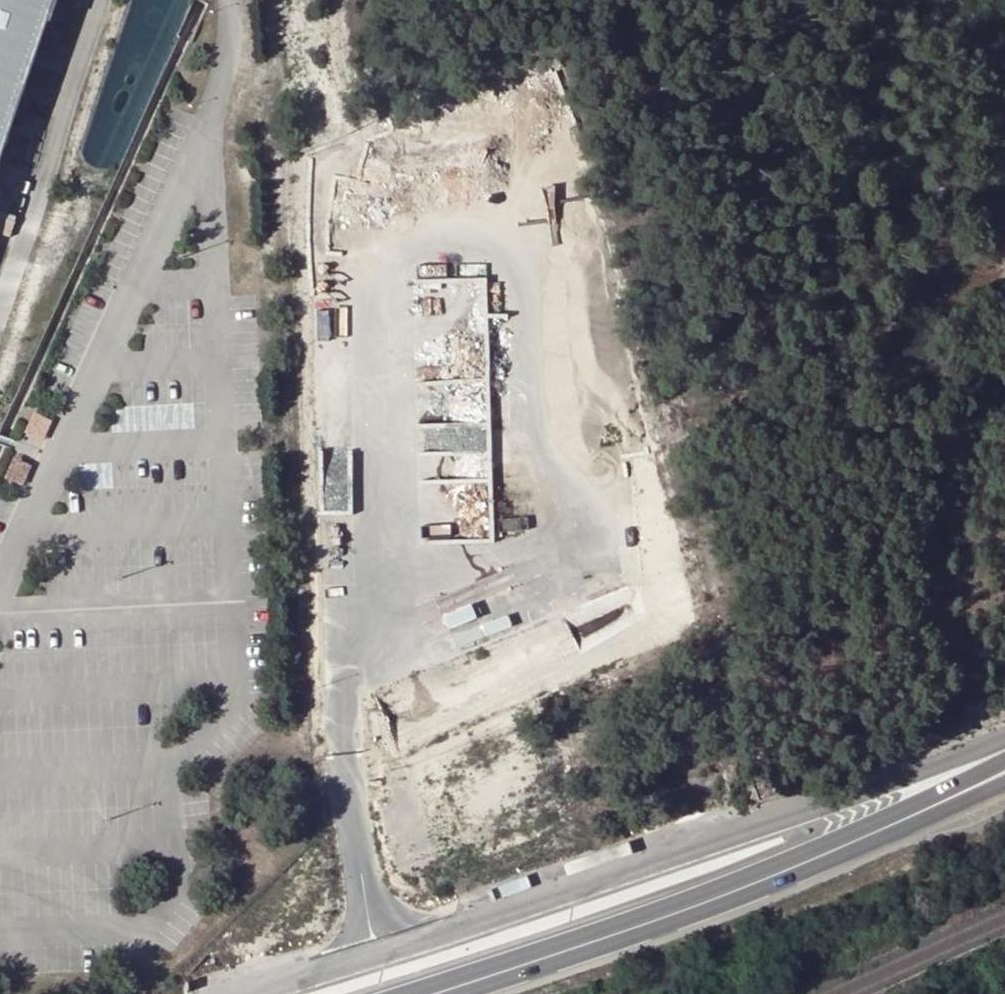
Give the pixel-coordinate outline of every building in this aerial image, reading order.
[(55,0),(0,0),(0,162),(55,0)]
